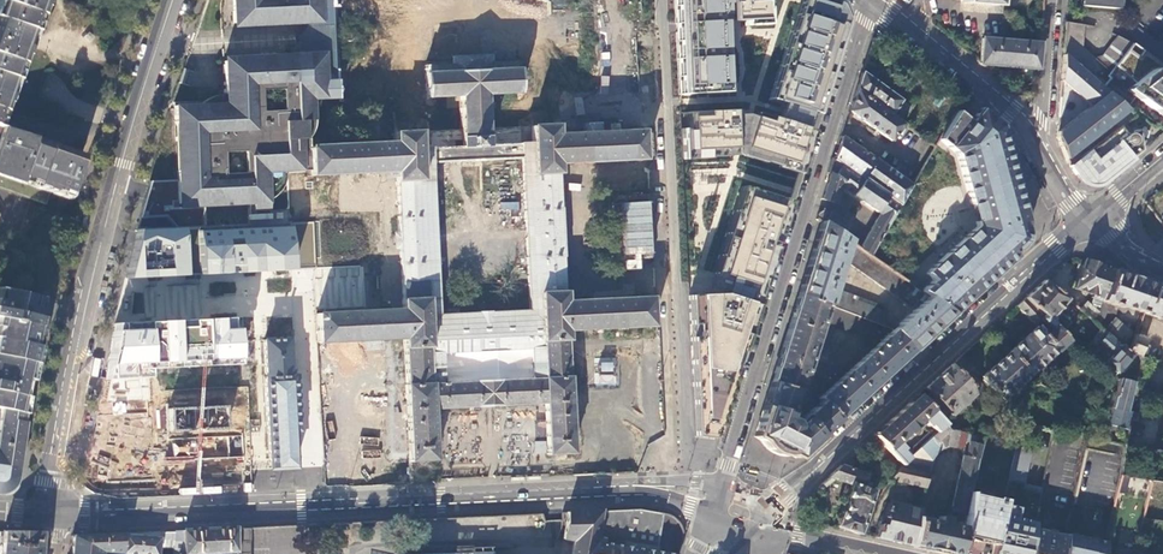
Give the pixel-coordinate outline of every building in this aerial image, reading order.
[(43,0),(0,0),(0,134),(2,127),(0,127),(3,120),(31,38),(43,0)] [(235,22),(238,22),(238,25),(272,24),(272,20),(303,18),(310,22),(302,37),(302,45),(293,45),(293,56),(261,58),(261,54),(228,56),(228,59),(224,59),(226,92),(217,94),(199,103),(174,104),(178,181),(179,201),(182,201),(182,205),(204,203),(205,224),(269,222),(269,208),(287,207),(285,171),(313,170),(312,147),(311,139),(316,131),(318,126),(319,120),(318,100),(344,98),(343,81),(342,70),(342,69),(339,68),(337,41),(335,0),(234,0),(235,22)] [(680,96),(732,93),(730,24),(770,22),(771,0),(675,0),(680,96)] [(837,0),(804,0),(769,99),(783,104),(778,120),(812,131),(848,19),(841,2),(837,0)] [(1120,0),(1080,0),(1079,6),(1119,10),(1120,0)] [(1065,22),(1063,55),(1101,88),(1109,78),(1107,76),(1132,44),(1132,43),(1116,36),(1117,36),(1101,57),(1093,59),(1081,48),(1083,25),(1065,22)] [(981,64),(1039,70),(1042,43),(984,38),(981,64)] [(1113,98),(1147,55),(1132,43),(1132,44),(1107,76),(1109,78),(1101,88),(1113,98)] [(557,51),(559,93),(648,88),(647,46),(557,51)] [(318,344),(402,340),(406,395),(408,444),(409,462),(414,462),(437,461),(434,409),(476,407),(476,408),(490,407),(502,406),(502,405),(545,403),(547,455),(576,453),(570,376),(569,376),(567,340),(569,340),(568,331),(660,326),(659,297),(566,302),(558,164),(644,159),(642,131),(561,135),(561,124),(559,93),(557,51),(529,53),(532,125),(533,143),(490,145),(487,94),(519,92),(517,61),(490,63),(489,55),(452,57),(452,65),(427,66),(428,98),(460,97),(462,130),(425,131),(422,67),(393,68),(395,96),(397,143),(312,147),(313,170),(313,175),(395,171),(396,181),(397,180),(399,216),(397,216),(398,239),(400,264),(401,264),(404,309),(317,313),(318,344)] [(1101,88),(1063,55),(1061,81),(1090,106),(1079,114),(1078,112),(1071,117),(1073,120),(1057,132),(1056,137),(1062,151),(1065,160),(1097,135),(1099,138),(1110,129),(1112,132),(1121,125),(1133,116),(1113,98),(1101,88)] [(1162,116),(1162,67),(1156,69),(1147,74),(1127,90),(1162,116)] [(343,81),(344,98),(395,96),(393,68),(342,70),(343,81)] [(912,109),(862,73),(857,90),(901,123),(912,109)] [(901,123),(857,90),(849,112),(891,142),(904,125),(901,123)] [(1066,99),(1059,98),(1058,117),(1064,118),(1066,99)] [(812,131),(778,120),(747,111),(691,113),(693,131),(685,131),(686,161),(743,158),(748,158),(798,173),(812,131)] [(930,282),(920,292),(952,315),(1013,259),(1009,255),(1012,253),(1013,254),(1015,253),(1017,252),(1019,250),(1018,255),(1022,251),(1025,243),(1026,235),(1025,225),(1024,231),(1022,226),(1020,227),(1019,224),(1025,222),(998,127),(979,111),(969,122),(956,112),(938,141),(956,156),(970,206),(973,205),(977,222),(975,223),(976,227),(923,276),(930,282)] [(153,136),(156,125),(152,123),(148,135),(153,136)] [(1112,132),(1069,166),(1075,175),(1076,175),(1080,180),(1079,181),(1081,183),(1082,182),(1087,184),(1086,185),(1090,186),(1091,185),(1096,185),(1097,186),(1101,184),(1101,183),(1104,180),(1105,180),(1109,177),(1108,176),(1112,174),(1117,171),(1116,170),(1119,168),(1124,164),(1127,161),(1127,162),(1141,151),(1138,131),(1133,132),(1129,135),(1121,125),(1112,132)] [(2,127),(0,134),(0,176),(51,194),(52,192),(67,198),(82,155),(65,149),(39,140),(14,131),(2,127)] [(876,162),(841,138),(834,159),(900,206),(911,186),(895,175),(876,162)] [(900,206),(834,159),(832,159),(827,173),(830,174),(822,200),(835,204),(840,189),(879,215),(859,250),(869,257),(900,206)] [(904,161),(895,175),(911,186),(920,172),(904,161)] [(0,176),(0,187),(48,204),(51,194),(0,176)] [(132,266),(129,279),(138,278),(163,277),(203,275),(219,274),(301,269),(299,223),(205,229),(205,224),(204,203),(182,205),(182,201),(179,201),(178,181),(152,182),(147,206),(138,243),(132,266)] [(609,195),(608,198),(610,259),(612,262),(614,263),(654,260),(656,258),(657,255),(652,193),(650,191),(648,190),(612,193),(609,195)] [(731,299),(761,308),(790,204),(749,192),(719,294),(731,299)] [(829,214),(822,225),(840,237),(848,226),(829,214)] [(84,228),(87,217),(83,215),(79,227),(84,228)] [(804,275),(798,296),(859,318),(883,327),(885,309),(832,290),(842,259),(915,310),(892,331),(911,353),(952,315),(920,292),(869,257),(859,250),(840,237),(822,225),(821,224),(804,275)] [(1113,271),(1085,261),(1081,272),(1075,290),(1093,296),(1092,298),(1103,302),(1113,271)] [(1113,271),(1103,302),(1099,313),(1093,320),(1098,324),(1104,320),(1107,311),(1116,314),(1118,308),(1124,309),(1124,307),(1143,313),(1153,284),(1129,276),(1113,271)] [(1080,308),(1045,281),(1035,290),(1026,299),(1063,332),(1070,324),(1067,321),(1080,308)] [(1153,284),(1143,313),(1162,320),(1162,287),(1153,284)] [(41,298),(0,289),(0,308),(37,316),(39,308),(41,298)] [(772,378),(770,383),(794,391),(795,387),(797,382),(801,383),(805,372),(809,373),(824,325),(853,335),(859,318),(798,296),(791,318),(778,360),(772,378)] [(731,299),(691,298),(698,437),(716,438),(761,308),(731,299)] [(1063,332),(1026,299),(1017,307),(1037,327),(1025,338),(1010,353),(1031,375),(1058,351),(1059,352),(1066,345),(1075,353),(1081,347),(1063,332)] [(45,318),(37,316),(0,308),(0,354),(34,362),(35,357),(38,346),(40,338),(40,336),(39,322),(44,322),(45,318)] [(883,327),(859,318),(853,335),(869,341),(866,349),(815,396),(821,403),(838,421),(871,390),(911,353),(892,331),(891,330),(883,327)] [(117,325),(109,372),(151,370),(248,364),(246,319),(208,321),(163,323),(140,324),(117,325)] [(1116,320),(1106,330),(1109,333),(1131,352),(1136,335),(1136,333),(1130,331),(1116,320)] [(1131,352),(1109,333),(1100,343),(1114,355),(1107,363),(1119,374),(1136,354),(1131,352)] [(1147,339),(1136,335),(1131,352),(1136,354),(1141,356),(1147,339)] [(300,432),(299,427),(299,404),(298,373),(293,373),(291,337),(263,338),(265,375),(264,375),(266,418),(269,418),(270,431),(271,468),(271,471),(296,469),(295,433),(300,432)] [(1031,375),(1010,353),(995,366),(982,378),(1003,401),(1031,375)] [(1,411),(0,414),(0,495),(2,495),(5,494),(7,493),(9,492),(10,491),(11,489),(13,488),(14,485),(15,484),(16,482),(17,475),(14,474),(15,468),(17,455),(19,444),(23,418),(24,413),(25,413),(28,396),(18,394),(22,377),(32,379),(35,362),(34,362),(0,354),(0,411),(1,411)] [(615,385),(615,358),(600,358),(599,373),(595,373),(595,385),(615,385)] [(962,358),(952,366),(969,384),(974,394),(981,388),(973,379),(977,374),(962,358)] [(940,377),(919,396),(931,409),(938,403),(951,416),(974,394),(969,384),(952,366),(940,377)] [(151,370),(109,372),(85,480),(157,481),(156,473),(156,457),(155,441),(155,438),(155,432),(154,409),(153,392),(151,370)] [(1134,383),(1121,380),(1109,426),(1130,430),(1132,420),(1137,421),(1139,414),(1128,412),(1134,383)] [(757,426),(753,438),(757,440),(767,450),(779,455),(790,456),(796,459),(838,421),(821,403),(801,421),(787,416),(794,391),(770,383),(757,426)] [(898,415),(875,436),(902,467),(910,460),(902,452),(904,450),(899,444),(909,436),(910,436),(911,436),(912,436),(914,434),(914,433),(914,431),(924,422),(929,428),(931,426),(938,433),(946,426),(931,409),(919,396),(898,415)] [(225,407),(226,430),(231,429),(231,436),(232,452),(250,451),(249,406),(225,407)] [(225,407),(154,409),(155,432),(163,432),(203,431),(226,430),(225,407)] [(537,436),(546,436),(545,421),(537,422),(537,436)] [(916,470),(912,485),(925,489),(932,461),(941,450),(950,448),(963,447),(965,442),(971,443),(967,458),(963,457),(951,510),(960,512),(967,513),(982,446),(976,444),(977,436),(949,429),(946,426),(938,433),(934,438),(914,456),(910,460),(902,467),(916,470)] [(930,434),(910,451),(914,456),(934,438),(930,434)] [(363,436),(361,455),(379,456),(380,438),(363,436)] [(875,436),(865,445),(893,478),(902,467),(875,436)] [(1127,446),(1086,438),(1072,505),(1112,514),(1120,476),(1127,446)] [(994,542),(1015,448),(1015,446),(983,440),(982,446),(967,513),(962,535),(994,542)] [(1015,448),(994,542),(991,553),(1027,553),(1032,529),(1036,513),(1018,509),(1031,451),(1015,448)] [(216,478),(251,476),(250,451),(232,452),(225,452),(214,452),(215,460),(216,474),(216,478)] [(854,463),(850,459),(830,477),(851,486),(847,500),(848,500),(843,514),(842,513),(836,530),(859,535),(874,492),(867,490),(869,484),(864,482),(867,474),(849,469),(854,463)] [(893,478),(891,480),(912,485),(916,470),(902,467),(893,478)] [(919,510),(888,502),(881,523),(876,539),(890,542),(911,547),(918,518),(919,510)] [(658,551),(664,513),(641,509),(567,512),(563,538),(575,541),(572,553),(680,553),(658,551)] [(911,547),(932,551),(943,553),(958,553),(962,535),(967,513),(960,512),(957,527),(918,518),(911,547)] [(238,540),(237,528),(237,526),(211,528),(182,529),(184,553),(238,552),(238,540)] [(250,540),(250,527),(237,528),(238,540),(250,540)] [(1032,529),(1027,553),(1061,553),(1065,537),(1053,534),(1053,532),(1048,530),(1047,530),(1045,532),(1044,532),(1043,532),(1032,529)] [(42,531),(3,532),(2,544),(41,547),(41,539),(42,531)] [(162,531),(141,532),(125,533),(124,553),(159,553),(162,531)] [(174,545),(176,531),(168,531),(167,545),(174,545)] [(125,533),(98,534),(73,535),(72,537),(71,552),(70,553),(106,553),(106,552),(124,553),(125,533)] [(1061,553),(1103,553),(1105,543),(1065,534),(1065,537),(1061,553)] [(2,553),(41,553),(42,547),(41,547),(2,544),(2,553)] [(493,551),(492,551),(491,546),(419,547),(419,553),(493,553),(493,551)]
